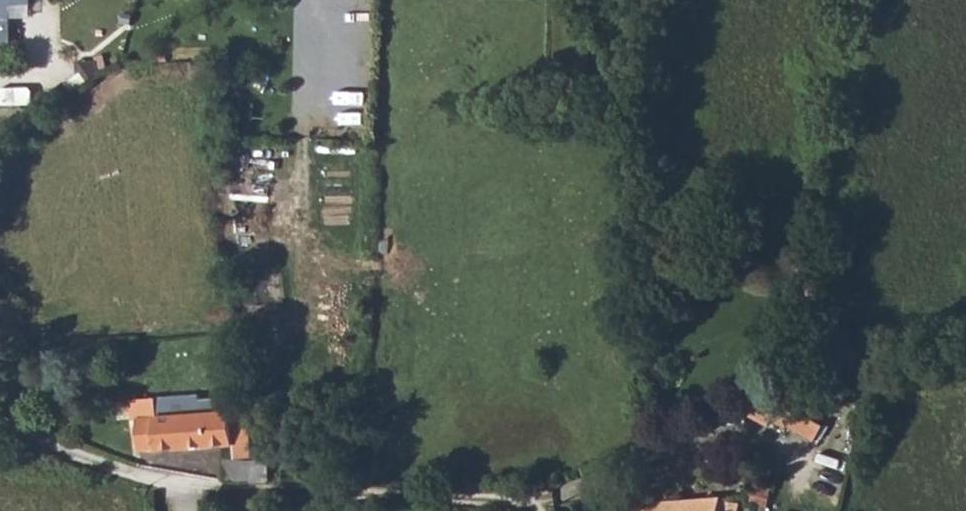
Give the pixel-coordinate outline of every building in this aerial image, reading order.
[(14,14),(14,2),(32,2),(32,0),(0,0),(0,13),(14,14)] [(821,438),(830,415),(758,389),(750,412),(821,438)] [(197,395),(136,399),(136,413),(141,417),(142,439),(157,439),(158,445),(249,439),(247,413),(231,414),(231,410),(219,410),(217,399),(202,401),(197,395)] [(762,425),(744,423),(743,444),(760,445),(762,425)] [(779,426),(762,425),(760,445),(772,456),(790,439),(779,426)] [(230,455),(230,479),(240,480),(252,481),(250,454),(230,455)] [(630,510),(736,510),(736,506),(705,502),(638,500),(630,506),(630,510)]
